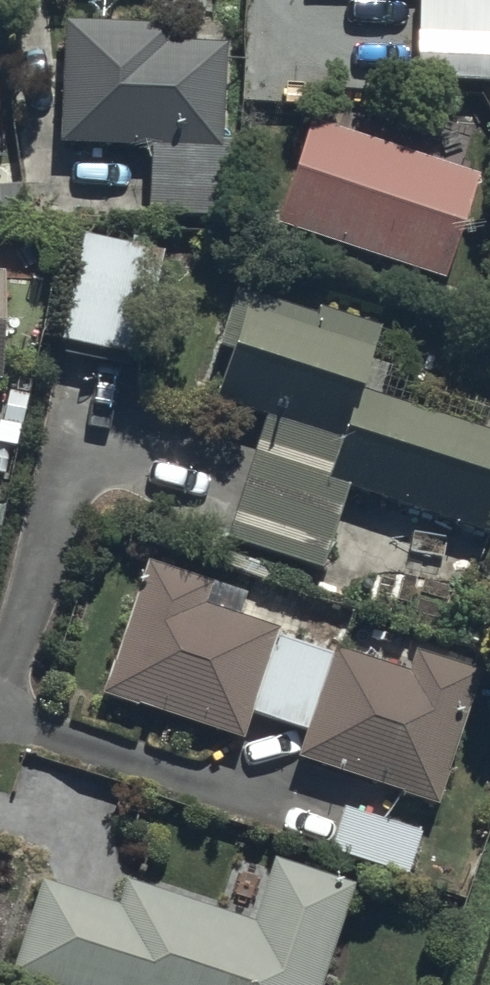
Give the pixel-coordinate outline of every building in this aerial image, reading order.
[(412,72),(489,72),(489,0),(413,0),(412,72)] [(166,19),(61,17),(59,136),(147,138),(146,208),(224,210),(225,137),(218,137),(220,40),(166,39),(166,19)] [(302,114),(269,216),(436,271),(470,169),(302,114)] [(0,182),(0,214),(18,215),(20,182),(0,182)] [(160,245),(77,227),(55,334),(137,351),(160,245)] [(263,410),(226,532),(320,560),(345,479),(481,522),(489,495),(489,430),(354,387),(372,329),(235,286),(202,391),(263,410)] [(275,626),(235,613),(243,589),(140,556),(138,564),(99,686),(240,731),(247,708),(304,726),(330,651),(273,633),(275,626)] [(330,651),(304,726),(295,753),(433,797),(474,667),(413,648),(407,667),(333,643),(330,651)] [(343,802),(327,847),(402,873),(418,828),(343,802)] [(9,967),(63,984),(314,984),(348,883),(271,857),(251,918),(125,876),(116,902),(39,876),(9,967)]
